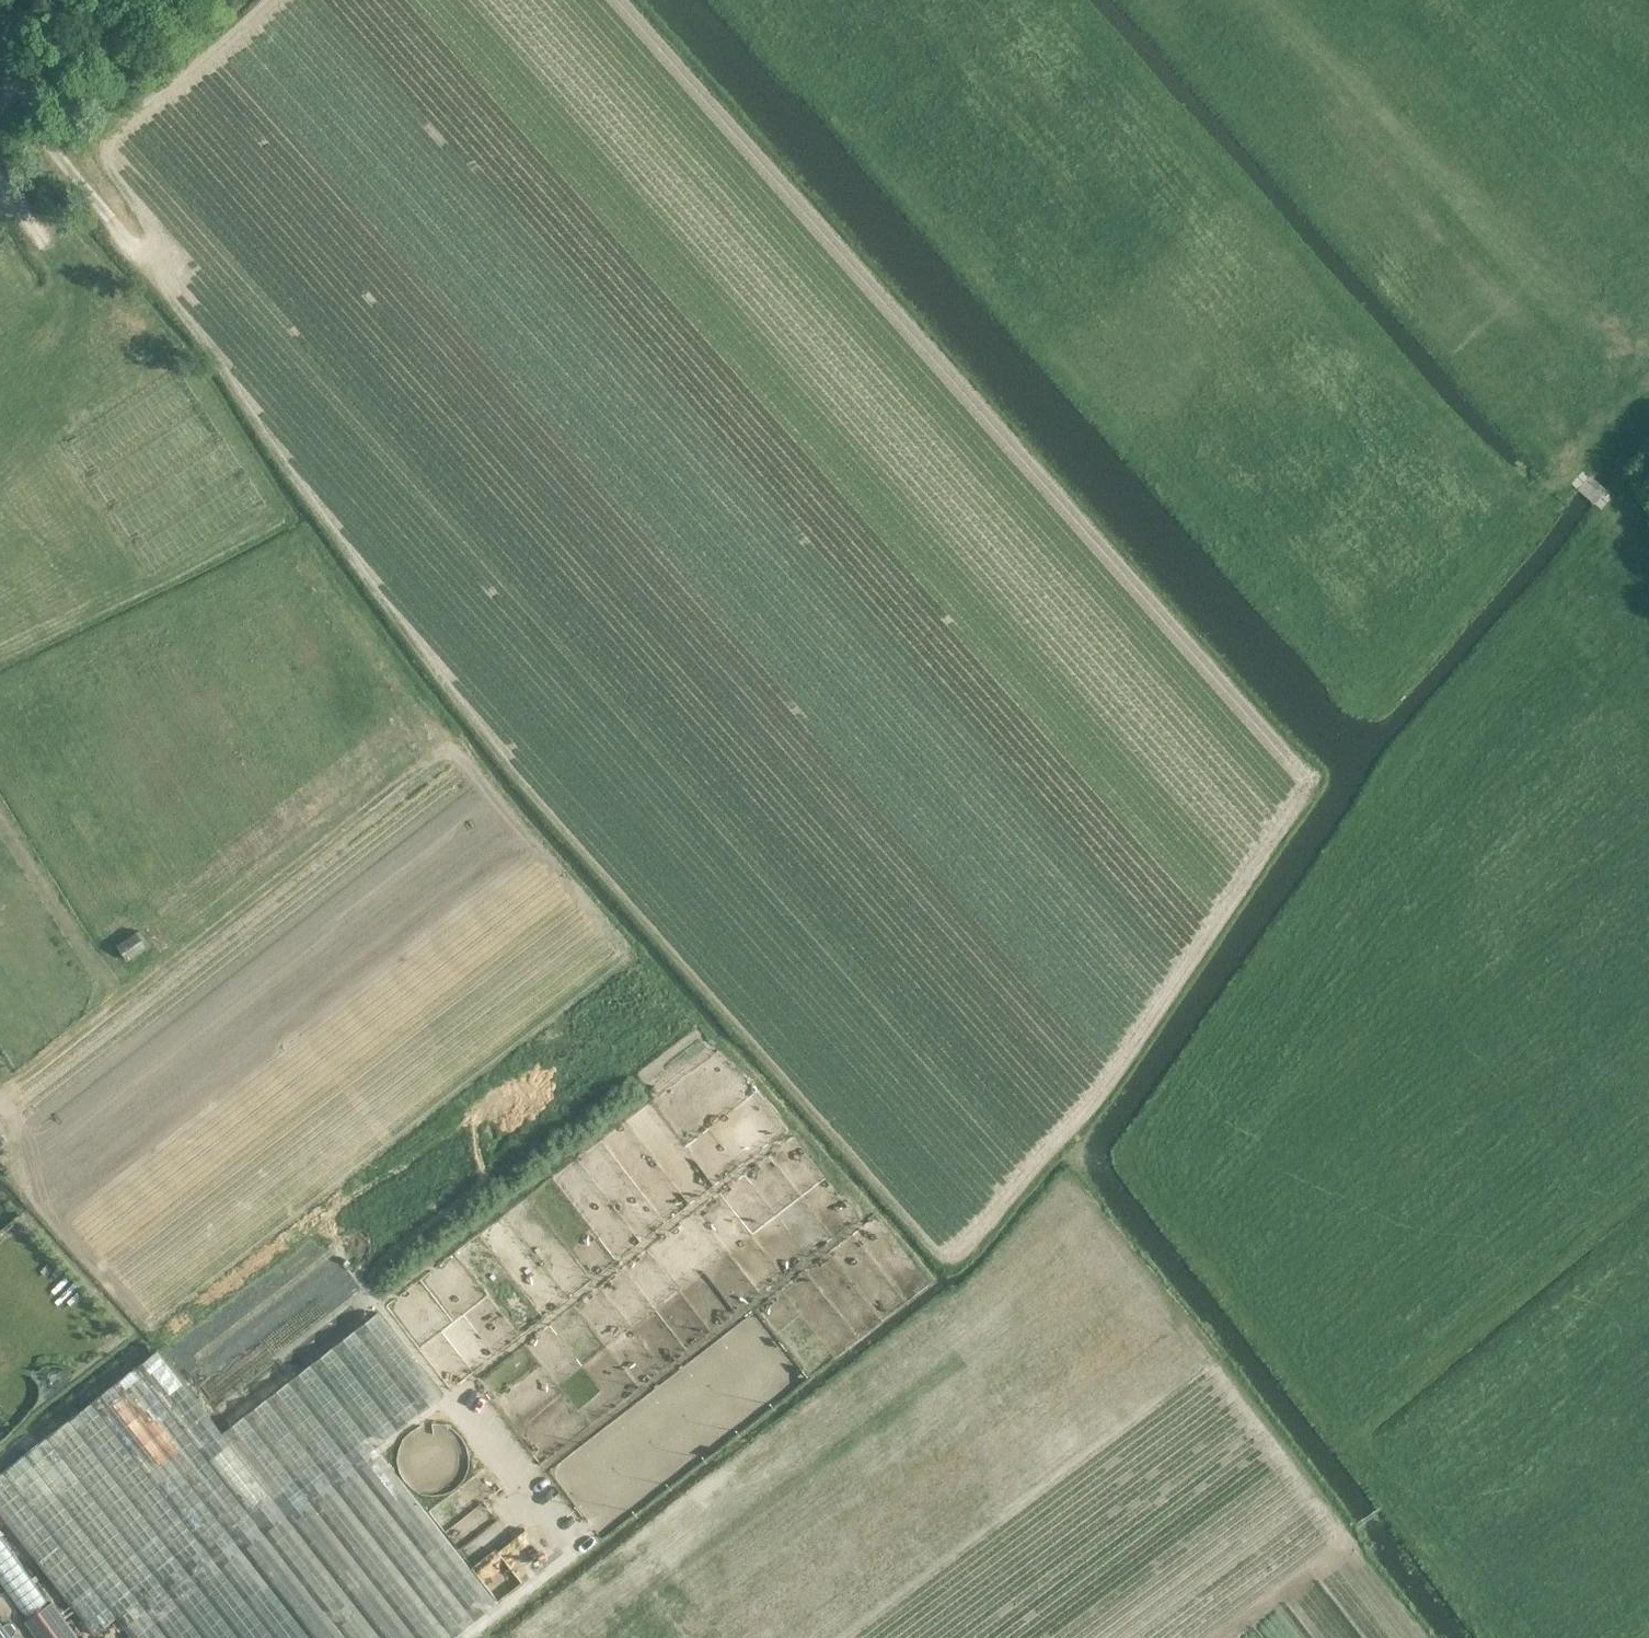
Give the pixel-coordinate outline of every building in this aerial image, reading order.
[(496,1602),(375,1447),(441,1395),(376,1312),(222,1432),(158,1349),(0,1473),(0,1513),(94,1634),(116,1617),(133,1637),(450,1637),(496,1602)] [(49,1603),(0,1535),(0,1580),(28,1619),(49,1603)] [(49,1603),(28,1619),(26,1620),(39,1637),(78,1637),(51,1601),(49,1603)] [(0,1623),(0,1637),(11,1637),(0,1623)]
